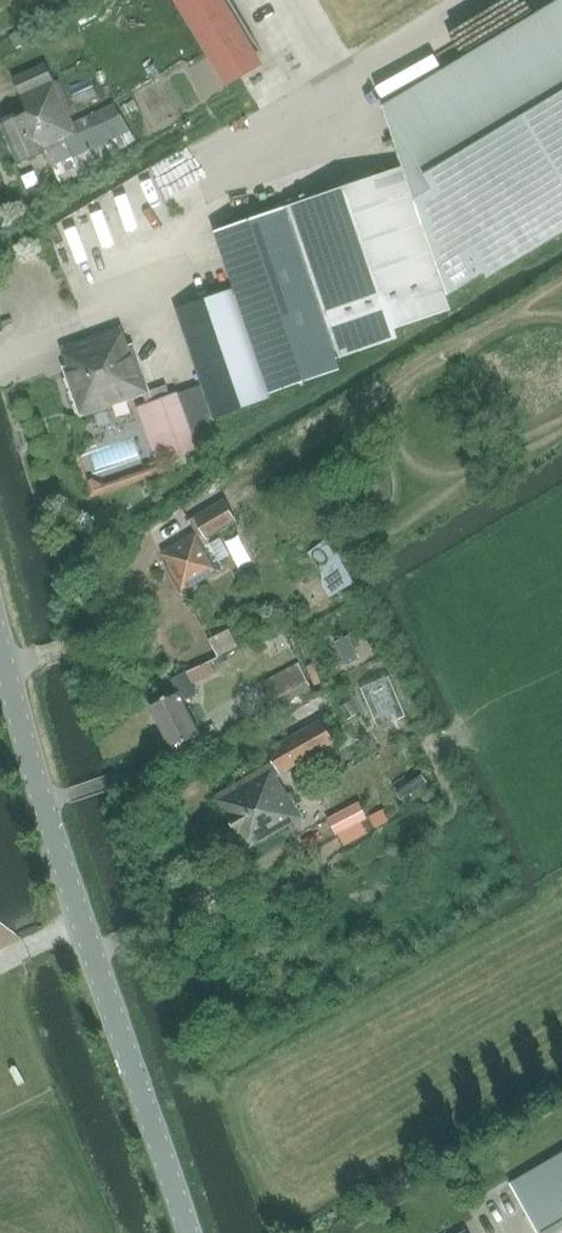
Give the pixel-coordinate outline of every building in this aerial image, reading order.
[(228,84),(261,64),(257,58),(223,0),(178,0),(228,84)] [(402,167),(446,296),(484,273),(487,278),(561,233),(561,0),(558,0),(382,106),(402,167)] [(73,121),(46,62),(12,77),(26,112),(0,123),(18,163),(46,152),(52,166),(52,165),(61,182),(94,167),(129,143),(125,133),(131,129),(115,103),(73,121)] [(451,310),(446,296),(402,167),(286,207),(338,359),(399,338),(396,329),(451,310)] [(95,223),(147,213),(143,195),(91,205),(95,223)] [(341,368),(338,359),(286,207),(215,231),(234,288),(176,308),(202,383),(136,405),(157,464),(221,442),(213,418),(271,398),(270,392),(341,368)] [(61,223),(41,227),(49,262),(96,251),(92,234),(65,240),(61,223)] [(106,243),(125,234),(119,223),(101,231),(106,243)] [(80,414),(151,391),(134,344),(130,346),(122,325),(60,345),(66,364),(63,365),(80,414)] [(203,527),(209,538),(237,522),(224,499),(194,516),(194,518),(189,520),(196,531),(203,527)] [(224,566),(209,538),(203,527),(196,531),(161,551),(181,591),(224,566)] [(321,583),(330,597),(355,582),(349,574),(350,574),(347,570),(344,566),(345,565),(342,562),(342,561),(339,557),(343,555),(340,551),(336,554),(325,540),(308,552),(322,571),(318,573),(321,577),(319,578),(322,582),(321,583)] [(367,653),(356,631),(329,643),(340,665),(367,653)] [(186,666),(191,679),(216,670),(211,657),(186,666)] [(260,684),(272,709),(311,688),(298,663),(260,684)] [(186,671),(171,678),(177,692),(151,705),(172,747),(202,732),(185,699),(197,693),(186,671)] [(361,686),(379,727),(405,715),(388,675),(361,686)] [(300,726),(339,704),(333,689),(292,713),(293,714),(290,716),(296,725),(299,724),(300,726)] [(277,775),(335,740),(324,719),(267,750),(275,764),(229,788),(216,795),(246,849),(299,819),(289,803),(293,801),(277,775)] [(510,1183),(539,1232),(561,1232),(561,1153),(510,1183)]
